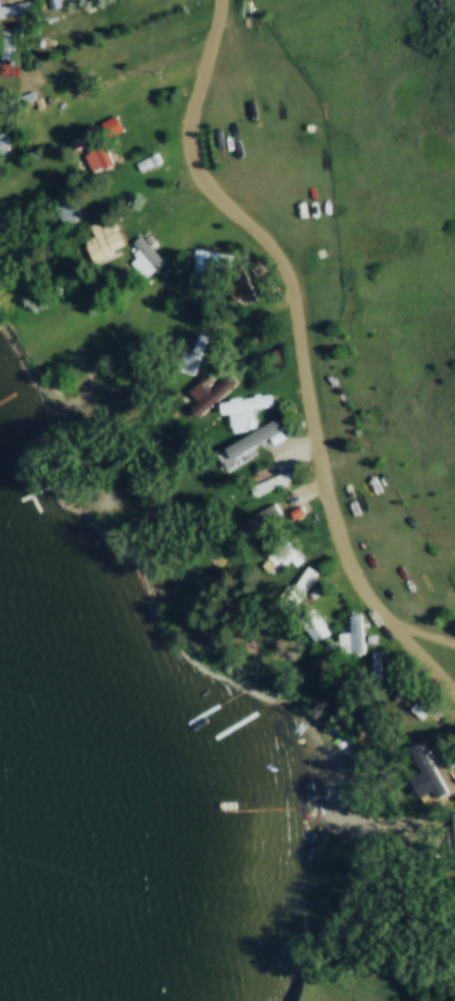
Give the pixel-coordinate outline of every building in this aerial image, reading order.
[(2,0),(0,0),(0,19),(36,13),(34,1),(3,6),(2,0)] [(80,134),(97,172),(114,164),(98,126),(80,134)] [(12,152),(5,134),(0,136),(0,157),(12,152)] [(97,262),(127,247),(115,222),(100,229),(98,223),(82,231),(97,262)] [(149,277),(165,262),(140,236),(125,251),(149,277)] [(222,253),(196,250),(194,270),(219,274),(222,253)] [(205,336),(194,332),(181,370),(192,373),(205,336)] [(191,410),(199,418),(236,381),(229,373),(191,410)] [(243,409),(272,405),(270,395),(224,402),(229,431),(246,428),(243,409)] [(277,481),(292,480),(291,471),(276,473),(277,481)] [(257,560),(271,574),(283,561),(270,548),(257,560)] [(289,585),(282,595),(295,605),(317,573),(308,567),(293,588),(289,585)] [(319,641),(329,630),(309,610),(298,621),(319,641)] [(350,614),(351,632),(341,633),(342,655),(364,654),(362,613),(350,614)] [(421,715),(426,718),(439,700),(404,674),(395,686),(426,709),(421,715)]
